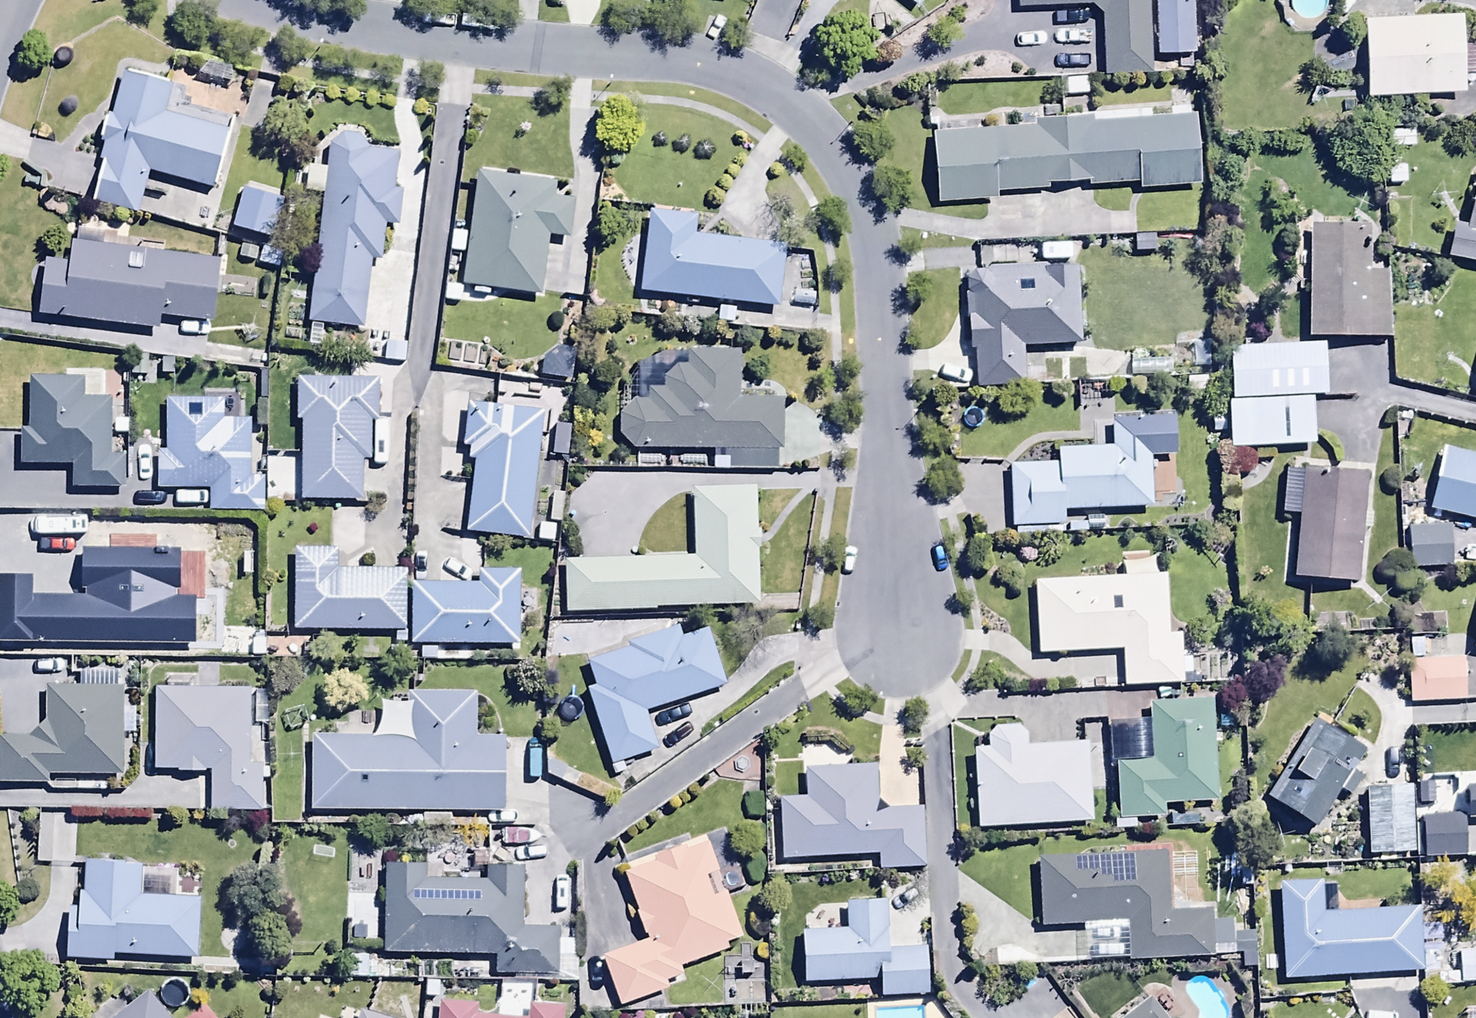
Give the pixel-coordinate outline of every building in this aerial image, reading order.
[(917,10),(924,0),(904,0),(917,10)] [(1019,12),(1093,8),(1102,19),(1104,81),(1154,79),(1150,0),(1018,0),(1019,12)] [(1158,59),(1194,58),(1192,0),(1156,0),(1158,59)] [(1468,97),(1464,20),(1365,25),(1369,102),(1468,97)] [(114,121),(112,120),(100,166),(103,167),(93,207),(138,219),(150,176),(212,193),(228,134),(167,118),(175,89),(127,76),(114,121)] [(1037,130),(934,139),(940,207),(999,202),(998,197),(1048,193),(1048,188),(1089,185),(1090,191),(1140,187),(1141,195),(1202,189),(1196,117),(1094,126),(1093,120),(1036,125),(1037,130)] [(1388,134),(1388,150),(1419,150),(1419,133),(1388,134)] [(324,198),(309,328),(364,334),(372,262),(380,263),(384,228),(397,229),(401,196),(393,195),(398,159),(367,155),(360,141),(342,139),(330,148),(327,172),(309,170),(307,197),(324,198)] [(553,203),(555,180),(518,177),(518,182),(509,181),(510,174),(476,172),(466,292),(475,293),(475,298),(489,299),(490,293),(544,298),(549,242),(569,243),(572,205),(553,203)] [(1468,229),(1456,227),(1449,264),(1475,269),(1475,191),(1468,229)] [(283,203),(245,192),(233,232),(271,244),(283,203)] [(697,221),(650,216),(642,297),(779,311),(786,250),(695,241),(697,221)] [(1370,234),(1311,233),(1310,343),(1387,344),(1388,277),(1370,277),(1370,234)] [(46,264),(40,319),(159,332),(161,322),(211,328),(219,266),(161,259),(162,246),(78,237),(77,247),(71,247),(69,267),(46,264)] [(1135,239),(1135,256),(1161,256),(1161,239),(1135,239)] [(977,355),(977,392),(1024,392),(1024,352),(1081,351),(1079,273),(1049,273),(1049,269),(989,270),(989,276),(975,276),(968,286),(968,325),(971,325),(971,355),(977,355)] [(1325,350),(1231,354),(1234,405),(1327,400),(1325,350)] [(621,440),(635,454),(715,455),(715,475),(777,476),(777,455),(783,455),(783,404),(772,404),(773,394),(740,394),(741,356),(663,355),(646,366),(646,375),(643,375),(643,408),(636,408),(620,419),(621,440)] [(1169,358),(1129,358),(1130,380),(1169,379),(1169,358)] [(20,434),(20,470),(72,470),(72,491),(125,492),(125,460),(111,460),(111,402),(85,402),(85,383),(30,383),(29,434),(20,434)] [(380,384),(298,383),(297,425),(303,425),(302,504),(362,504),(363,464),(371,464),(372,426),(380,426),(380,384)] [(544,406),(496,400),(494,412),(468,409),(463,452),(471,453),(469,464),(477,465),(468,537),(528,544),(544,406)] [(223,404),(165,404),(165,454),(158,454),(157,494),(209,494),(209,516),(265,516),(265,480),(251,480),(251,425),(223,425),(223,404)] [(1229,409),(1232,454),(1316,449),(1313,404),(1229,409)] [(1065,531),(1065,515),(1180,513),(1179,482),(1152,483),(1151,423),(1112,423),(1112,452),(1059,453),(1059,469),(1011,470),(1012,532),(1065,531)] [(572,430),(555,429),(553,460),(570,461),(572,430)] [(155,458),(151,458),(151,444),(130,444),(130,462),(137,462),(137,476),(155,476),(155,458)] [(1430,512),(1475,524),(1475,459),(1446,451),(1430,512)] [(1360,589),(1369,478),(1286,471),(1282,519),(1299,521),(1295,583),(1360,589)] [(564,566),(566,617),(759,610),(757,555),(761,554),(761,536),(757,536),(756,492),(694,494),(696,561),(686,562),(686,557),(637,559),(637,563),(564,566)] [(1451,530),(1408,532),(1410,574),(1453,572),(1451,530)] [(45,602),(5,602),(4,654),(157,654),(157,600),(133,600),(133,590),(120,577),(120,532),(48,531),(45,602)] [(338,554),(297,553),(295,635),(396,637),(396,648),(407,649),(409,575),(338,573),(338,554)] [(413,648),(422,648),(421,665),(438,666),(439,649),(519,650),(520,574),(478,574),(478,587),(413,587),(413,648)] [(1036,585),(1039,659),(1123,656),(1125,692),(1184,690),(1181,640),(1170,640),(1168,580),(1036,585)] [(630,653),(588,667),(596,692),(588,695),(612,769),(658,754),(646,716),(726,690),(708,633),(682,642),(679,632),(629,649),(630,653)] [(1408,639),(1409,706),(1466,705),(1465,637),(1408,639)] [(124,693),(119,693),(119,678),(78,677),(78,692),(47,691),(46,727),(29,742),(0,741),(0,787),(51,789),(52,778),(123,780),(124,693)] [(251,742),(252,695),(157,692),(155,775),(211,777),(210,815),(261,816),(262,742),(251,742)] [(314,744),(314,815),(504,818),(505,741),(476,741),(477,699),(410,698),(410,744),(314,744)] [(1212,704),(1150,708),(1153,764),(1117,766),(1120,825),(1166,822),(1165,809),(1218,806),(1212,704)] [(1317,724),(1267,800),(1315,832),(1339,796),(1349,802),(1362,781),(1351,774),(1364,755),(1317,724)] [(978,834),(1095,828),(1090,748),(1027,751),(1027,740),(1019,731),(996,732),(988,740),(989,753),(975,753),(978,834)] [(780,804),(783,864),(879,859),(880,875),(925,873),(922,814),(878,816),(876,771),(807,775),(808,802),(780,804)] [(1367,794),(1369,860),(1416,858),(1414,793),(1367,794)] [(1466,819),(1424,820),(1425,863),(1466,862),(1466,819)] [(654,862),(655,866),(625,876),(644,940),(647,939),(649,945),(603,961),(621,1011),(669,994),(667,987),(684,981),(681,972),(728,955),(725,948),(743,941),(710,847),(686,855),(685,851),(654,862)] [(1168,860),(1039,865),(1042,932),(1127,928),(1129,966),(1214,962),(1213,950),(1233,949),(1232,926),(1213,927),(1212,916),(1170,918),(1168,860)] [(140,901),(142,871),(87,867),(85,898),(80,897),(79,912),(69,911),(66,964),(114,967),(114,958),(199,963),(202,905),(140,901)] [(558,983),(559,932),(523,931),(524,873),(487,872),(487,885),(425,883),(425,870),(384,870),(383,958),(496,960),(496,981),(558,983)] [(1280,890),(1285,983),(1422,977),(1419,911),(1322,916),(1321,888),(1280,890)] [(804,935),(805,987),(881,985),(881,1002),(928,1001),(926,954),(888,955),(887,907),(847,908),(848,934),(804,935)] [(1258,936),(1236,937),(1237,958),(1258,957),(1258,936)] [(1461,956),(1462,987),(1475,987),(1475,955),(1461,956)] [(146,994),(118,1017),(166,1017),(146,994)] [(1152,1001),(1129,1017),(1165,1017),(1152,1001)] [(442,1005),(440,1017),(482,1017),(480,1017),(481,1009),(442,1005)] [(565,1012),(532,1008),(531,1017),(564,1017),(565,1012)]
